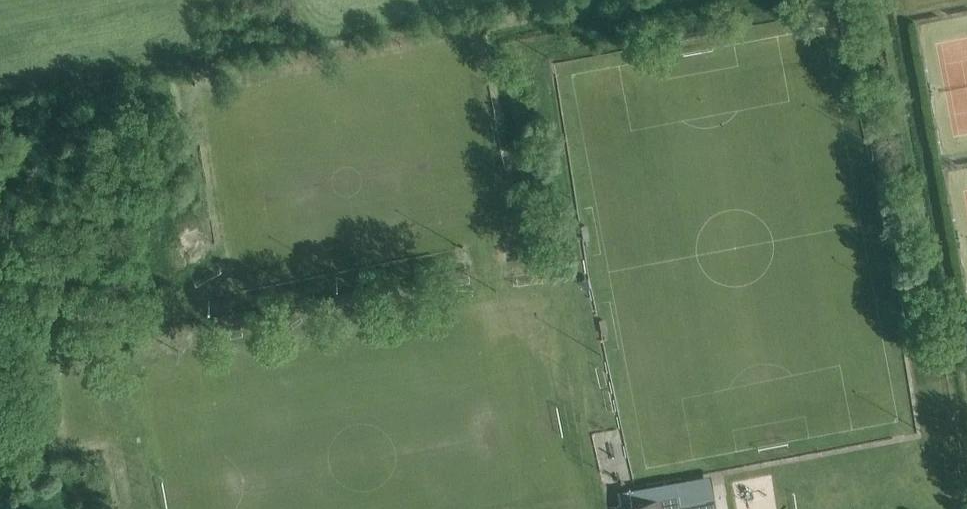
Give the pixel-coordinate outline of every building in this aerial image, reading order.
[(714,498),(679,504),(677,492),(648,498),(648,500),(617,505),(617,508),(716,508),(714,498)]
